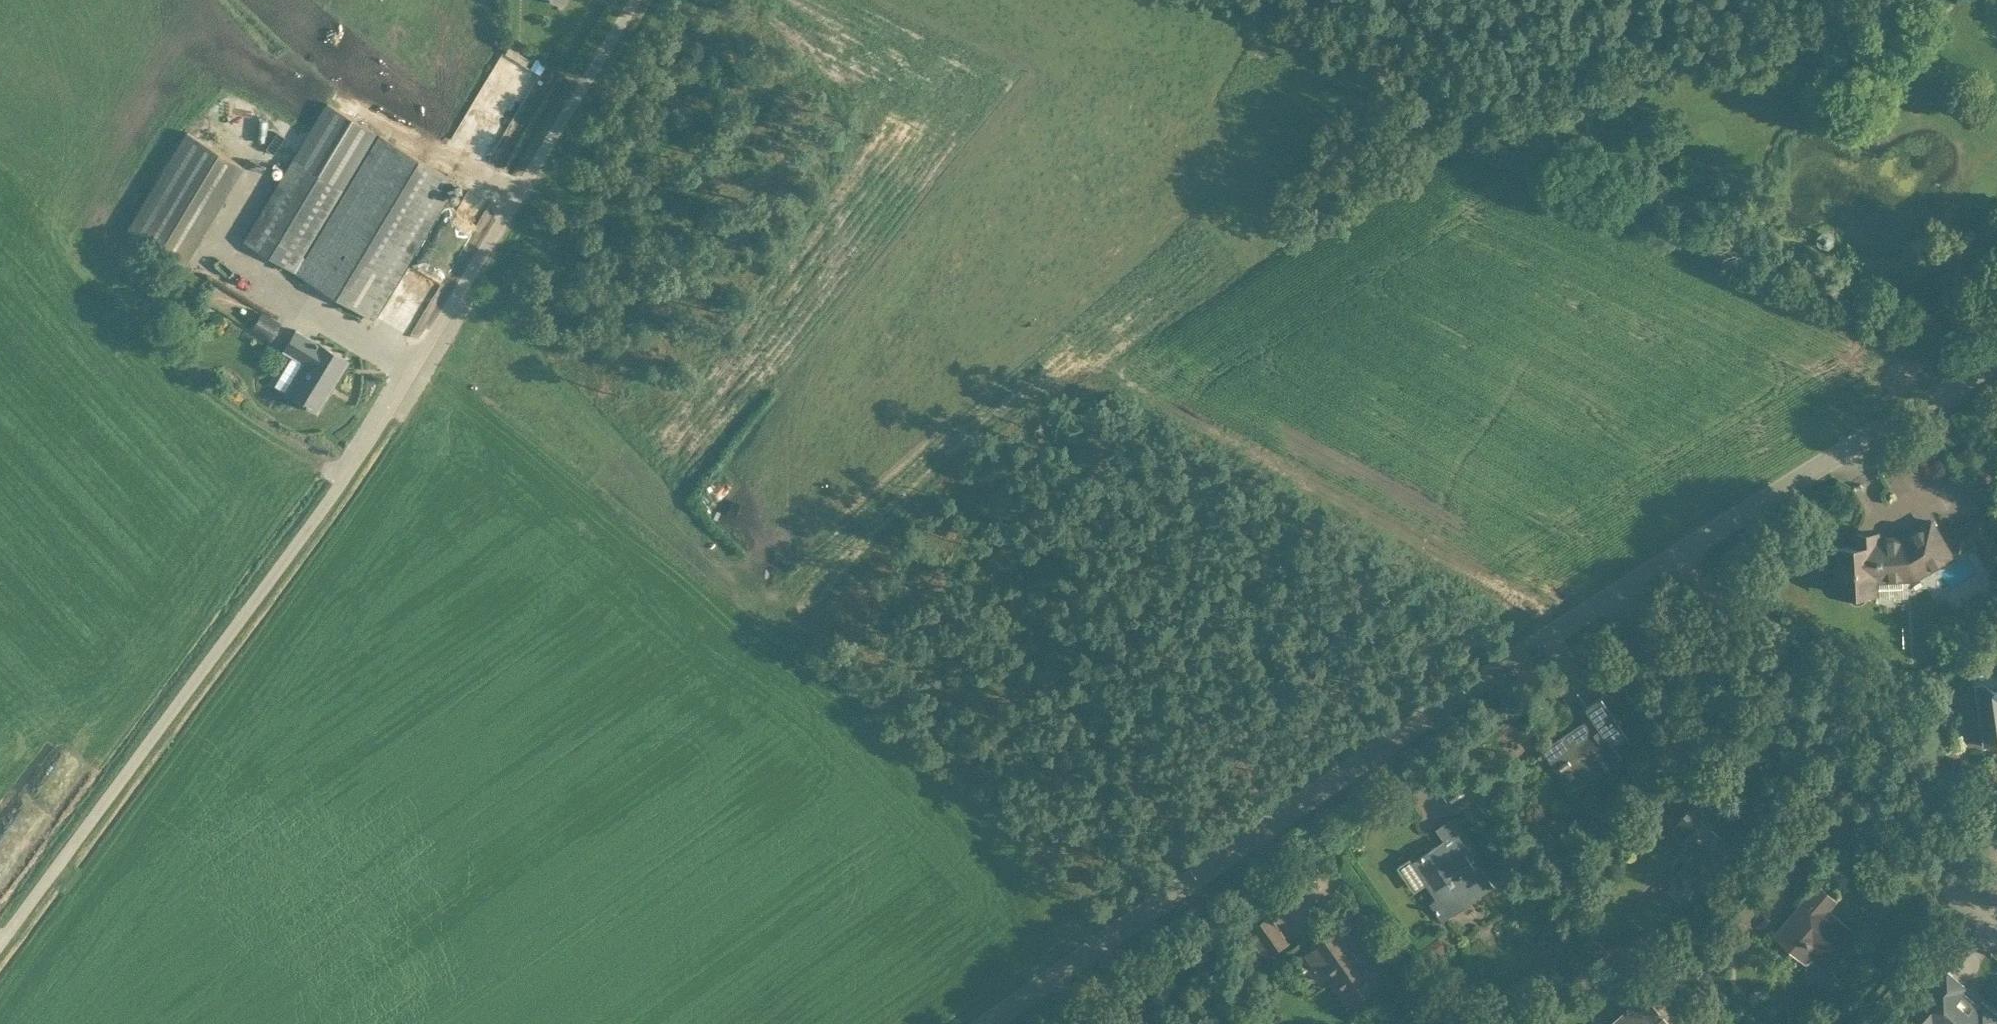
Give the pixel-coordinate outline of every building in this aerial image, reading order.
[(457,173),(326,99),(248,236),(380,310),(457,173)] [(237,160),(186,129),(127,224),(177,255),(237,160)] [(240,323),(264,334),(271,319),(247,308),(240,323)] [(297,326),(285,347),(308,361),(289,392),(321,411),(353,359),(297,326)] [(1962,551),(1936,509),(1907,530),(1888,533),(1887,525),(1863,526),(1864,539),(1838,541),(1840,590),(1886,588),(1885,579),(1919,576),(1962,551)] [(1568,776),(1654,721),(1626,676),(1587,701),(1594,711),(1546,742),(1568,776)] [(1429,784),(1438,799),(1455,788),(1446,773),(1429,784)] [(1697,892),(1742,841),(1718,819),(1725,811),(1703,791),(1674,822),(1698,844),(1674,871),(1697,892)] [(1447,914),(1499,881),(1454,810),(1438,821),(1446,835),(1411,857),(1447,914)] [(1397,855),(1386,861),(1399,885),(1410,879),(1397,855)] [(1841,893),(1820,876),(1776,929),(1812,958),(1818,950),(1836,965),(1866,930),(1833,903),(1841,893)] [(1349,1005),(1391,976),(1350,917),(1308,946),(1349,1005)] [(1996,1023),(1996,1003),(1952,963),(1897,1023),(1996,1023)] [(1648,986),(1596,1023),(1675,1023),(1648,986)]
